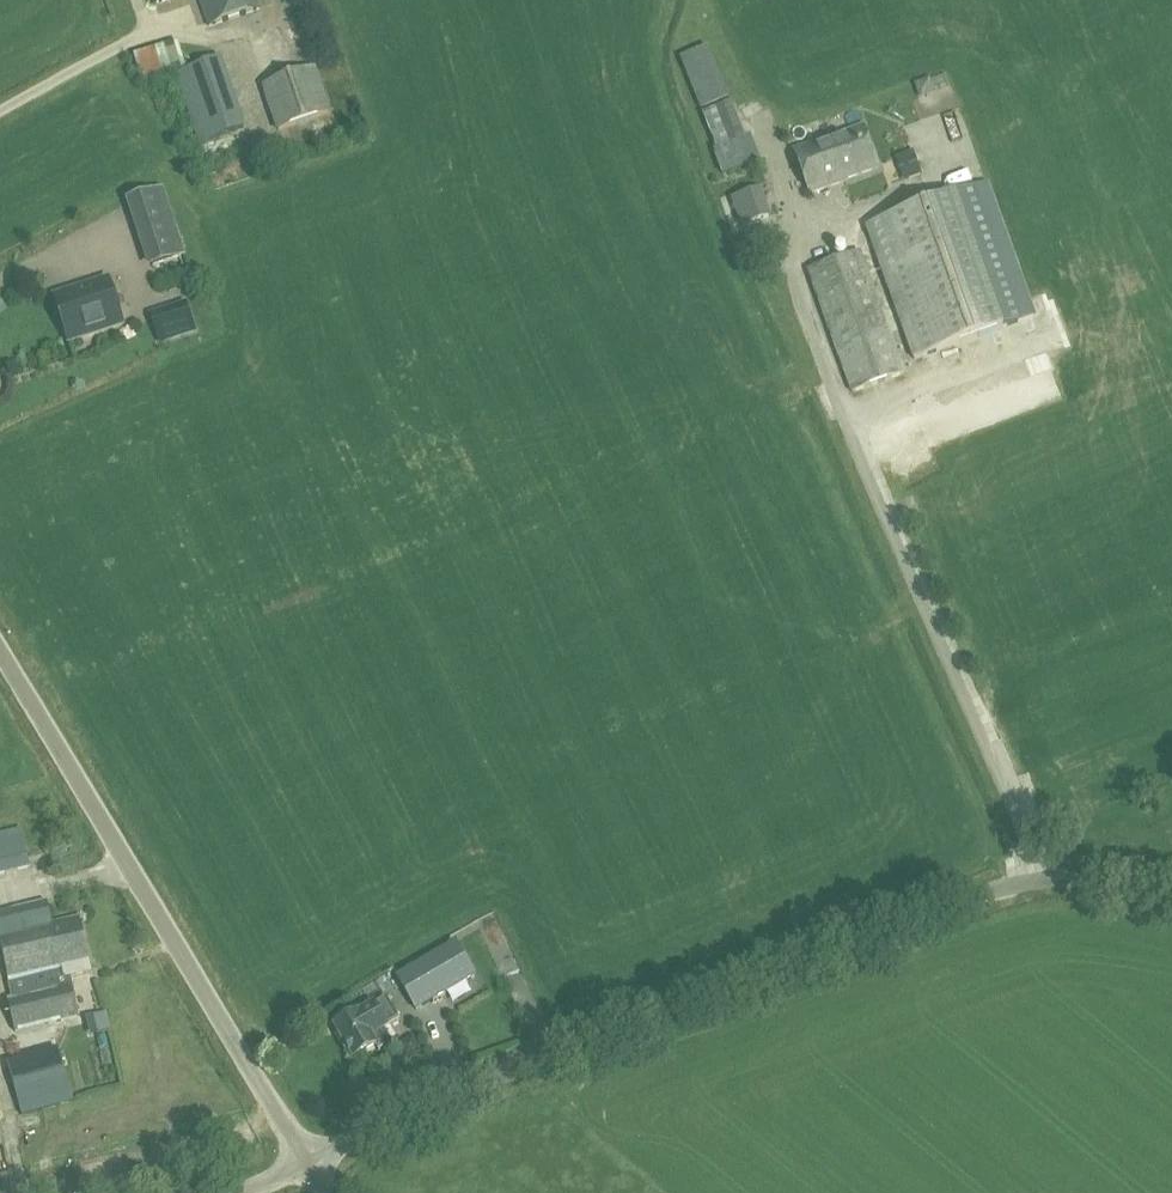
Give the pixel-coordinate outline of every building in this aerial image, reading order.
[(258,9),(256,0),(200,0),(208,25),(258,9)] [(142,82),(186,69),(178,41),(134,55),(142,82)] [(702,109),(729,98),(707,46),(680,57),(702,109)] [(199,142),(245,127),(221,59),(175,74),(199,142)] [(276,132),(332,113),(316,68),(261,86),(276,132)] [(716,154),(722,173),(761,159),(751,134),(745,136),(731,101),(703,113),(716,147),(713,148),(716,154)] [(829,139),(844,180),(877,168),(862,127),(829,139)] [(829,139),(826,140),(826,139),(793,151),(809,194),(844,181),(844,180),(829,139)] [(921,173),(913,151),(898,157),(906,179),(921,173)] [(1030,317),(982,185),(865,228),(914,360),(1030,317)] [(770,216),(759,188),(730,198),(740,226),(770,216)] [(185,256),(163,190),(132,200),(153,266),(185,256)] [(806,270),(852,394),(905,374),(860,251),(806,270)] [(122,323),(108,280),(55,298),(69,341),(122,323)] [(153,324),(159,344),(195,333),(189,313),(153,324)] [(0,823),(0,865),(28,861),(21,820),(0,823)] [(91,973),(78,918),(53,924),(48,902),(0,914),(0,942),(14,997),(7,999),(16,1033),(78,1018),(68,979),(91,973)] [(419,1008),(478,976),(460,942),(400,975),(419,1008)] [(387,997),(358,1014),(335,1028),(354,1060),(376,1046),(378,1049),(393,1041),(386,1031),(390,1029),(388,1027),(401,1019),(387,997)] [(92,1016),(97,1034),(111,1031),(107,1013),(92,1016)] [(59,1051),(8,1064),(21,1116),(72,1101),(59,1051)] [(11,1192),(7,1173),(0,1175),(0,1192),(6,1192),(11,1192)]
